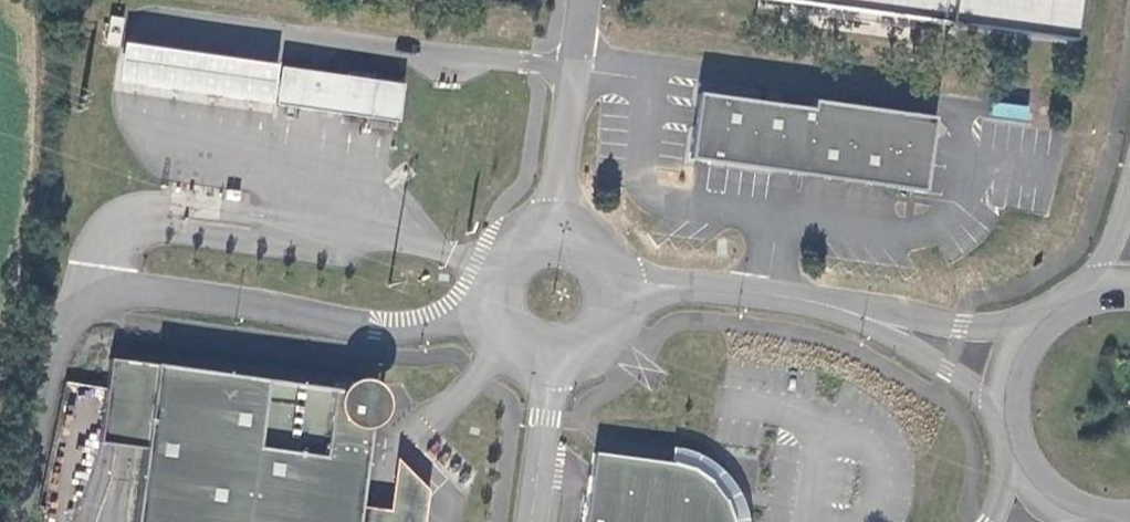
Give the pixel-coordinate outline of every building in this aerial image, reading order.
[(1047,36),(1052,0),(777,0),(1047,36)] [(122,11),(108,8),(102,35),(116,38),(122,11)] [(273,59),(121,35),(115,75),(267,98),(273,59)] [(400,80),(278,61),(272,99),(394,118),(400,80)] [(930,189),(940,115),(819,98),(818,107),(702,90),(693,156),(930,189)] [(364,503),(376,421),(382,421),(386,387),(352,382),(351,388),(115,355),(103,439),(149,445),(138,521),(362,521),(364,503)] [(753,520),(750,505),(744,489),(730,472),(713,456),(697,449),(677,443),(676,449),(675,460),(702,470),(715,483),(723,493),(731,507),(735,521),(753,521),(753,520)] [(599,450),(590,521),(735,521),(731,507),(723,493),(715,483),(702,470),(675,460),(599,450)] [(433,488),(402,455),(395,508),(364,503),(362,521),(428,521),(433,488)]
